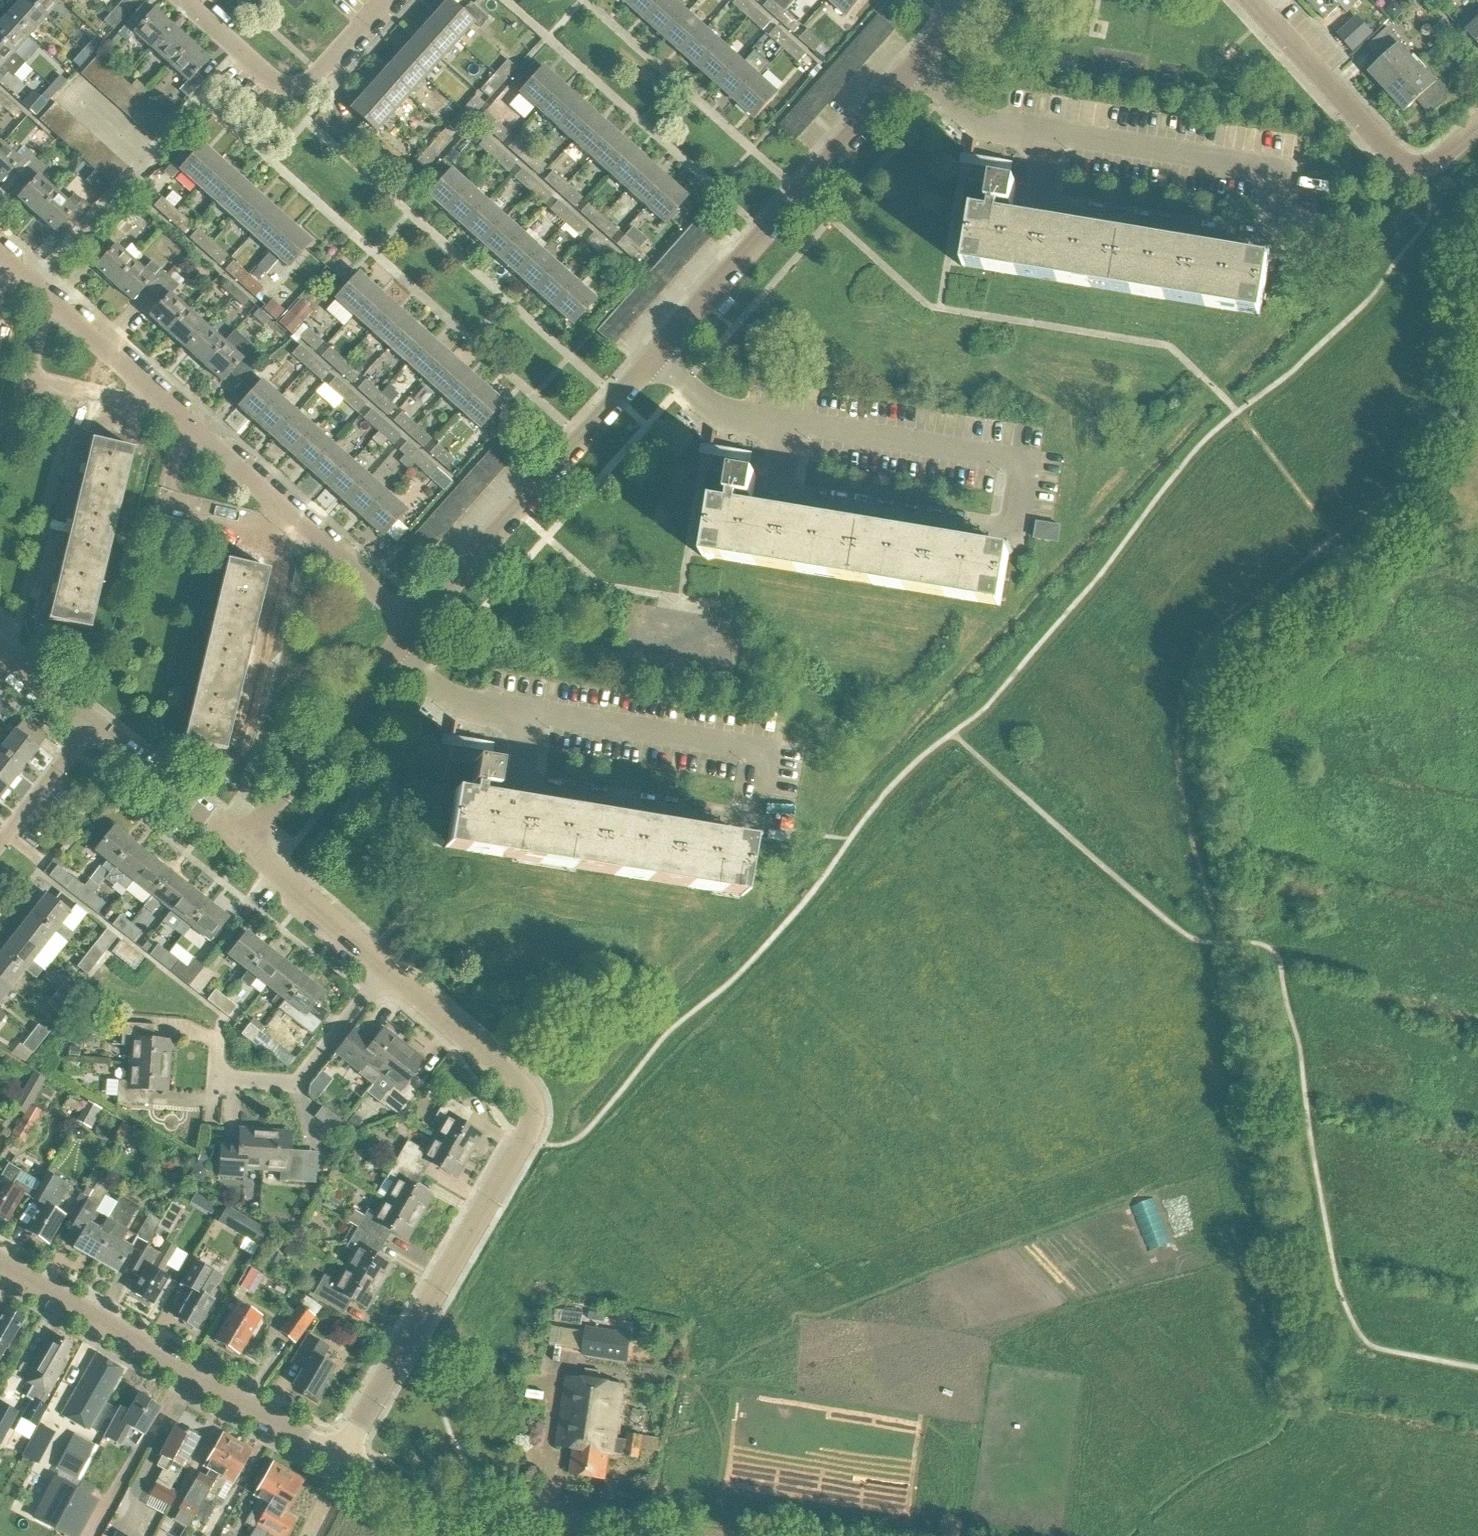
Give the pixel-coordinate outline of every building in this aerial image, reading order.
[(6,15),(29,35),(45,17),(25,0),(19,0),(6,15)] [(45,17),(60,0),(25,0),(45,17)] [(112,13),(122,22),(141,0),(124,0),(112,13)] [(431,18),(430,19),(457,43),(473,24),(479,29),(488,19),(470,3),(461,13),(451,5),(452,4),(447,0),(436,12),(437,13),(431,19),(431,18)] [(648,23),(669,0),(636,0),(630,7),(641,17),(647,22),(647,23),(648,23)] [(665,39),(689,13),(674,0),(669,0),(648,23),(659,33),(665,38),(665,39)] [(749,18),(757,9),(746,0),(738,0),(734,5),(749,18)] [(779,21),(787,12),(774,0),(771,0),(764,8),(779,21)] [(829,1),(847,17),(863,0),(829,0),(829,1)] [(1362,0),(1306,0),(1325,21),(1341,6),(1348,14),(1362,0)] [(134,34),(151,49),(171,27),(153,10),(152,11),(144,4),(116,35),(126,43),(134,34)] [(757,9),(749,18),(764,32),(772,23),(757,9)] [(787,12),(779,21),(794,34),(802,25),(787,12)] [(122,22),(112,13),(104,22),(113,31),(122,22)] [(683,55),(707,29),(689,13),(665,39),(677,50),(677,49),(683,54),(683,55)] [(1472,18),(1477,24),(1466,34),(1477,48),(1477,13),(1472,18)] [(0,22),(0,42),(13,53),(29,35),(6,15),(0,22)] [(880,16),(872,24),(889,39),(896,30),(880,16)] [(1353,51),(1372,34),(1360,21),(1357,18),(1345,29),(1338,35),(1353,51)] [(415,36),(414,37),(441,61),(457,43),(430,19),(420,30),(421,31),(415,36)] [(872,24),(864,33),(881,47),(889,39),(872,24)] [(151,49),(169,65),(190,43),(171,27),(151,49)] [(770,37),(785,50),(793,41),(778,28),(770,37)] [(1370,72),(1388,92),(1416,66),(1399,47),(1403,44),(1388,28),(1367,47),(1381,62),(1370,72)] [(700,71),(701,71),(725,45),(707,29),(683,55),(695,66),(695,65),(701,70),(700,71)] [(800,40),(815,53),(823,44),(808,31),(800,40)] [(864,33),(857,41),(873,56),(881,47),(864,33)] [(399,54),(398,55),(425,78),(441,61),(414,37),(404,48),(405,48),(399,54)] [(93,41),(82,53),(88,59),(100,47),(93,41)] [(793,41),(785,50),(799,64),(807,55),(793,41)] [(857,41),(849,50),(866,65),(873,56),(857,41)] [(0,42),(0,75),(4,79),(9,73),(14,77),(25,65),(13,53),(0,42)] [(190,43),(169,65),(187,81),(179,90),(188,99),(204,81),(195,73),(208,60),(190,43)] [(718,87),(719,87),(743,61),(725,45),(701,71),(713,82),(713,81),(719,86),(718,87)] [(849,50),(842,58),(858,73),(866,65),(849,50)] [(88,59),(82,53),(73,63),(79,68),(88,59)] [(516,69),(507,61),(499,53),(486,67),(495,75),(494,76),(503,84),(516,69)] [(383,72),(382,73),(409,96),(425,78),(398,55),(388,66),(389,66),(383,72)] [(81,75),(90,83),(106,65),(97,57),(81,75)] [(842,58),(834,67),(851,82),(858,73),(842,58)] [(736,103),(737,103),(760,77),(743,61),(719,87),(730,98),(731,97),(737,103),(736,103)] [(90,83),(99,91),(114,73),(106,65),(90,83)] [(1416,66),(1388,92),(1406,111),(1417,101),(1431,116),(1451,98),(1436,82),(1433,85),(1416,66)] [(834,67),(826,75),(843,90),(851,82),(834,67)] [(519,94),(537,111),(561,84),(549,74),(542,68),(519,94)] [(99,91),(107,99),(123,81),(114,73),(99,91)] [(367,90),(366,90),(393,114),(409,96),(382,73),(372,84),(373,84),(367,90)] [(826,75),(819,84),(835,99),(843,90),(826,75)] [(60,76),(50,87),(57,94),(67,82),(60,76)] [(503,84),(494,76),(480,91),(489,99),(503,84)] [(760,77),(737,103),(748,114),(749,113),(756,120),(779,94),(760,77)] [(130,87),(132,88),(142,97),(148,90),(137,80),(130,87)] [(107,99),(116,107),(132,89),(123,81),(107,99)] [(537,111),(555,127),(579,100),(567,90),(561,85),(561,84),(537,111)] [(819,84),(811,92),(828,107),(835,99),(819,84)] [(57,94),(50,87),(40,98),(38,97),(27,109),(36,117),(57,94)] [(116,107),(126,115),(142,97),(132,89),(116,107)] [(393,114),(366,90),(356,102),(350,109),(376,132),(393,114)] [(811,92),(803,101),(820,116),(828,107),(811,92)] [(2,108),(8,101),(0,94),(0,106),(2,108)] [(475,96),(462,111),(471,119),(484,104),(475,96)] [(126,115),(135,123),(150,105),(142,97),(126,115)] [(555,127),(573,143),(597,116),(585,106),(579,101),(579,100),(555,127)] [(8,101),(2,108),(14,118),(20,111),(8,101)] [(803,101),(796,109),(813,124),(820,116),(803,101)] [(39,121),(48,129),(65,111),(55,103),(39,121)] [(135,123),(143,131),(159,113),(150,105),(135,123)] [(796,109),(788,118),(805,133),(813,124),(796,109)] [(48,129),(57,137),(73,119),(65,111),(48,129)] [(471,119),(462,111),(448,126),(457,134),(471,119)] [(159,113),(143,131),(152,139),(168,121),(159,113)] [(573,143),(591,158),(615,132),(603,122),(597,117),(597,116),(573,143)] [(805,133),(788,118),(781,126),(797,141),(805,133)] [(57,137),(66,145),(82,127),(73,119),(57,137)] [(487,130),(502,143),(510,134),(495,121),(487,130)] [(66,145),(75,153),(91,135),(82,127),(66,145)] [(443,132),(430,147),(439,155),(452,140),(443,132)] [(591,158),(609,174),(632,148),(621,138),(615,133),(615,132),(591,158)] [(75,153),(84,161),(100,143),(91,135),(75,153)] [(478,146),(493,160),(501,151),(486,137),(478,146)] [(188,161),(200,147),(193,140),(180,154),(163,173),(171,181),(179,171),(188,161)] [(508,149),(523,162),(531,153),(516,140),(508,149)] [(84,161),(93,170),(110,151),(100,143),(84,161)] [(21,177),(36,159),(27,151),(19,160),(2,145),(0,147),(0,183),(0,184),(12,170),(21,177)] [(197,187),(221,161),(209,150),(209,151),(202,145),(200,147),(188,161),(179,171),(197,187)] [(439,155),(430,147),(416,162),(425,170),(439,155)] [(609,174),(627,190),(650,164),(639,154),(633,149),(632,148),(609,174)] [(93,170),(102,178),(118,159),(110,151),(93,170)] [(501,151),(493,160),(508,173),(516,164),(501,151)] [(531,153),(523,162),(538,175),(546,166),(531,153)] [(18,200),(36,216),(56,193),(38,177),(46,168),(36,159),(21,177),(30,185),(18,200)] [(118,159),(102,178),(111,185),(127,167),(118,159)] [(197,187),(214,204),(239,177),(227,167),(221,162),(221,161),(197,187)] [(627,190),(645,206),(668,180),(657,170),(651,165),(650,164),(627,190)] [(514,178),(529,192),(537,183),(522,169),(514,178)] [(445,212),(446,213),(469,187),(451,170),(431,192),(427,196),(439,207),(445,212)] [(86,182),(101,196),(110,186),(95,172),(86,182)] [(544,181),(559,194),(567,185),(552,172),(544,181)] [(214,204),(232,220),(256,193),(245,183),(244,183),(239,178),(239,177),(214,204)] [(668,180),(645,206),(663,223),(683,201),(687,197),(675,186),(674,186),(669,181),(668,180)] [(1266,289),(1270,265),(1269,265),(1269,262),(1011,219),(1017,186),(1000,183),(993,182),(992,187),(969,183),(965,208),(973,211),(967,248),(964,268),(991,273),(1261,317),(1266,289)] [(537,183),(529,192),(544,205),(552,196),(537,183)] [(567,185),(559,194),(574,208),(582,199),(567,185)] [(463,228),(463,229),(487,203),(469,187),(446,213),(457,223),(463,228)] [(56,193),(36,216),(54,232),(61,225),(70,233),(91,209),(81,200),(80,201),(74,196),(67,203),(56,193)] [(232,220),(250,236),(274,209),(263,199),(262,199),(257,194),(256,193),(232,220)] [(153,207),(168,221),(176,212),(162,198),(153,207)] [(550,210),(565,224),(573,215),(558,202),(550,210)] [(481,244),(481,245),(505,219),(487,203),(463,229),(475,239),(481,244)] [(580,213),(595,227),(603,218),(588,204),(580,213)] [(250,236),(268,252),(292,225),(280,215),(274,210),(275,210),(274,209),(250,236)] [(176,212),(168,221),(183,234),(191,225),(176,212)] [(573,215),(565,224),(580,237),(588,228),(573,215)] [(603,218),(595,227),(610,240),(618,231),(603,218)] [(498,260),(499,261),(523,235),(505,219),(481,245),(493,255),(499,260),(498,260)] [(695,221),(688,230),(705,245),(712,236),(695,221)] [(292,225),(268,252),(286,268),(306,246),(310,242),(298,231),(292,226),(293,226),(292,225)] [(189,240),(204,253),(213,244),(211,243),(220,232),(214,226),(207,233),(202,229),(200,232),(197,230),(189,240)] [(94,268),(112,285),(132,263),(115,247),(123,238),(114,230),(99,247),(107,254),(94,268)] [(688,230),(680,238),(697,253),(705,245),(688,230)] [(586,242),(601,256),(609,247),(594,233),(586,242)] [(516,276),(517,277),(541,251),(523,235),(499,261),(511,271),(517,276),(516,276)] [(616,245),(631,259),(639,250),(624,236),(616,245)] [(680,238),(673,247),(689,262),(697,253),(680,238)] [(213,244),(204,253),(220,266),(228,257),(213,244)] [(609,247),(601,256),(615,269),(623,260),(609,247)] [(673,247),(665,255),(682,270),(689,262),(673,247)] [(534,292),(535,293),(559,267),(541,251),(517,277),(528,287),(529,287),(535,292),(534,292)] [(665,255),(657,264),(674,279),(682,270),(665,255)] [(144,287),(153,295),(168,278),(159,270),(160,269),(151,261),(142,271),(132,263),(112,285),(131,301),(144,287)] [(225,271),(240,285),(248,276),(233,262),(225,271)] [(657,264),(650,272),(666,287),(674,279),(657,264)] [(552,309),(553,309),(576,283),(559,267),(535,293),(546,303),(547,303),(553,308),(552,309)] [(257,268),(252,275),(258,281),(264,274),(257,268)] [(650,272),(642,281),(659,296),(666,287),(650,272)] [(334,300),(352,316),(376,290),(365,280),(364,280),(357,274),(334,300)] [(248,276),(240,285),(255,298),(263,289),(248,276)] [(148,316),(168,333),(187,311),(169,295),(177,286),(168,278),(153,295),(160,302),(148,316)] [(222,288),(232,296),(238,290),(228,281),(222,288)] [(642,281),(634,289),(651,304),(659,296),(642,281)] [(576,283),(553,309),(564,319),(565,319),(572,325),(595,299),(576,283)] [(634,289),(627,298),(643,313),(651,304),(634,289)] [(238,290),(232,296),(244,307),(250,301),(238,290)] [(352,316),(370,332),(394,306),(383,296),(382,296),(376,291),(377,291),(376,290),(352,316)] [(627,298),(619,306),(636,321),(643,313),(627,298)] [(283,311),(271,300),(262,310),(275,321),(283,311)] [(291,335),(312,312),(299,301),(278,324),(291,335)] [(370,332),(388,348),(412,322),(400,312),(394,307),(395,307),(394,306),(370,332)] [(619,306),(612,315),(628,330),(636,321),(619,306)] [(269,320),(258,310),(252,317),(264,326),(269,320)] [(168,333),(185,349),(205,327),(187,311),(168,333)] [(612,315),(604,323),(621,338),(628,330),(612,315)] [(388,348),(406,365),(430,338),(418,328),(418,329),(412,323),(413,323),(412,322),(388,348)] [(621,338),(604,323),(596,332),(613,347),(621,338)] [(185,349),(203,365),(222,343),(205,327),(185,349)] [(300,339),(316,352),(324,343),(308,330),(300,339)] [(222,343),(203,365),(221,381),(232,369),(246,381),(259,366),(245,354),(252,346),(235,331),(223,344),(222,343)] [(406,365),(424,381),(448,354),(436,344),(436,345),(430,339),(430,338),(406,365)] [(292,355),(307,369),(315,360),(300,346),(292,355)] [(322,358),(337,372),(345,362),(330,349),(322,358)] [(424,381),(442,397),(466,371),(454,360),(454,361),(448,355),(448,354),(424,381)] [(315,360),(307,369),(322,382),(330,373),(315,360)] [(345,362),(337,372),(352,385),(360,375),(345,362)] [(255,423),(256,424),(278,398),(260,382),(266,376),(259,369),(239,392),(246,398),(241,403),(237,407),(249,418),(250,418),(255,423)] [(442,397),(460,413),(484,387),(472,376),(472,377),(466,372),(466,371),(442,397)] [(328,387),(342,401),(351,391),(336,379),(328,387)] [(358,390),(373,403),(381,395),(366,381),(358,390)] [(484,387),(460,413),(478,429),(498,407),(498,408),(502,403),(490,392),(490,393),(484,388),(484,387)] [(351,391),(342,401),(357,414),(366,405),(351,391)] [(381,395),(373,403),(388,417),(396,408),(381,395)] [(273,439),(274,440),(296,414),(278,398),(256,424),(267,434),(268,434),(273,439)] [(364,420),(379,433),(387,424),(372,410),(364,420)] [(393,422),(408,436),(417,427),(402,413),(393,422)] [(291,455),(292,456),(314,431),(296,414),(274,440),(285,450),(291,455)] [(387,424),(379,433),(393,446),(402,437),(387,424)] [(417,427),(408,436),(423,449),(432,440),(417,427)] [(509,429),(501,438),(518,453),(526,444),(509,429)] [(309,471),(310,472),(332,447),(314,431),(292,456),(303,466),(309,471)] [(73,434),(51,523),(95,534),(108,481),(113,482),(110,493),(112,494),(123,446),(73,434)] [(501,438),(494,446),(510,461),(518,453),(501,438)] [(399,452),(414,465),(422,456),(407,442),(399,452)] [(453,459),(438,445),(429,455),(444,468),(453,459)] [(494,446),(486,455),(503,470),(510,461),(494,446)] [(327,487),(328,488),(350,463),(332,447),(310,472),(321,482),(327,487)] [(486,455),(478,464),(495,478),(503,470),(486,455)] [(422,456),(414,465),(429,478),(437,469),(422,456)] [(345,503),(346,504),(369,479),(350,463),(328,488),(339,498),(345,503)] [(478,464),(471,472),(487,487),(495,478),(478,464)] [(471,472),(463,481),(480,496),(487,487),(471,472)] [(1002,607),(1010,559),(1011,555),(1010,555),(1010,552),(752,510),(758,477),(741,474),(734,473),(733,477),(710,474),(706,498),(714,502),(708,539),(705,559),(725,562),(1002,607)] [(363,519),(364,520),(387,495),(369,479),(346,504),(357,514),(363,519)] [(463,481),(455,489),(472,504),(480,496),(463,481)] [(455,489),(448,498),(465,513),(472,504),(455,489)] [(387,495),(364,520),(375,530),(382,536),(405,511),(387,495)] [(448,498),(440,506),(457,521),(465,513),(448,498)] [(440,506),(433,515),(449,530),(457,521),(440,506)] [(433,515),(425,523),(442,538),(449,530),(433,515)] [(51,523),(30,613),(80,625),(88,590),(87,590),(86,593),(81,591),(95,534),(51,523)] [(425,523),(417,532),(434,547),(442,538),(425,523)] [(1035,539),(1058,543),(1061,527),(1038,523),(1035,539)] [(434,547),(417,532),(410,540),(426,555),(434,547)] [(235,600),(222,653),(266,664),(288,575),(238,562),(226,610),(228,610),(230,599),(235,600)] [(203,706),(194,741),(245,753),(266,664),(222,653),(209,711),(204,709),(204,707),(203,706)] [(23,770),(38,750),(14,731),(6,742),(0,738),(0,751),(23,770)] [(8,789),(23,770),(0,751),(0,782),(8,789)] [(742,898),(750,845),(749,845),(750,842),(492,800),(497,767),(480,764),(473,763),(472,768),(450,764),(446,788),(454,792),(448,828),(444,849),(483,855),(742,898)] [(8,789),(0,782),(0,799),(8,789)] [(114,867),(133,843),(114,828),(95,852),(114,867)] [(132,881),(133,882),(152,858),(133,843),(114,867),(109,874),(104,880),(113,887),(116,884),(124,891),(132,881)] [(133,882),(152,897),(171,873),(152,858),(133,882)] [(104,880),(109,874),(100,867),(89,881),(98,888),(104,880)] [(160,903),(171,912),(190,888),(171,873),(152,897),(143,908),(151,914),(160,903)] [(93,895),(98,888),(89,881),(84,887),(73,879),(65,889),(85,905),(93,895)] [(182,937),(190,926),(209,902),(190,888),(171,912),(182,921),(174,931),(182,937)] [(31,914),(55,933),(63,940),(70,932),(61,925),(76,906),(61,894),(55,902),(46,895),(31,914)] [(105,904),(94,895),(86,905),(97,914),(105,904)] [(209,902),(190,926),(209,942),(228,918),(209,902)] [(31,914),(16,933),(40,952),(55,933),(31,914)] [(112,926),(122,934),(131,923),(121,915),(112,926)] [(131,923),(122,934),(133,943),(142,931),(131,923)] [(228,957),(247,972),(266,948),(247,932),(228,957)] [(1,952),(25,971),(36,979),(42,970),(32,962),(40,952),(16,933),(1,952)] [(113,953),(134,970),(143,958),(122,942),(113,953)] [(150,956),(160,964),(169,952),(159,945),(150,956)] [(93,946),(85,957),(95,965),(104,954),(93,946)] [(247,972),(266,986),(285,962),(266,948),(247,972)] [(0,953),(0,982),(10,990),(25,971),(1,952),(0,953)] [(160,964),(189,986),(204,967),(194,959),(188,967),(169,952),(160,964)] [(95,965),(85,957),(77,967),(87,975),(95,965)] [(266,986),(285,1001),(285,1002),(305,978),(285,962),(266,986)] [(204,967),(189,986),(199,994),(214,975),(204,967)] [(285,1002),(285,1001),(279,1009),(311,1035),(329,1012),(316,1002),(323,992),(305,978),(285,1002)] [(10,990),(0,982),(0,1003),(10,990)] [(64,984),(55,995),(66,1003),(74,992),(64,984)] [(207,1001),(218,1009),(227,998),(216,990),(207,1001)] [(66,1003),(55,995),(47,1005),(58,1013),(66,1003)] [(227,998),(218,1009),(228,1017),(237,1006),(227,998)] [(132,1047),(131,1064),(168,1067),(169,1041),(147,1040),(148,1026),(123,1024),(121,1046),(132,1047)] [(241,1035),(252,1044),(261,1032),(250,1024),(241,1035)] [(38,1025),(30,1036),(41,1044),(49,1033),(38,1025)] [(366,1064),(380,1075),(403,1046),(383,1030),(372,1044),(354,1029),(335,1053),(360,1073),(366,1064)] [(261,1032),(252,1044),(262,1052),(271,1040),(261,1032)] [(41,1044),(30,1036),(22,1046),(32,1054),(41,1044)] [(403,1046),(380,1075),(394,1086),(389,1093),(387,1092),(379,1103),(384,1107),(385,1105),(399,1116),(421,1088),(416,1084),(417,1083),(415,1077),(413,1075),(423,1062),(403,1046)] [(70,1048),(69,1057),(78,1058),(79,1048),(70,1048)] [(168,1067),(131,1064),(129,1082),(119,1081),(118,1085),(109,1084),(108,1098),(117,1099),(117,1103),(143,1105),(144,1091),(166,1093),(168,1067)] [(320,1095),(331,1080),(321,1072),(309,1087),(308,1096),(315,1101),(320,1095)] [(20,1100),(31,1106),(45,1080),(34,1074),(20,1100)] [(444,1122),(436,1137),(468,1156),(481,1134),(462,1123),(469,1111),(446,1098),(435,1117),(444,1122)] [(88,1103),(79,1123),(91,1129),(101,1109),(88,1103)] [(31,1106),(25,1115),(13,1137),(24,1143),(41,1112),(31,1106)] [(245,1168),(263,1169),(265,1132),(240,1131),(239,1145),(220,1144),(218,1177),(245,1179),(245,1168)] [(265,1132),(263,1169),(281,1171),(280,1181),(316,1184),(318,1158),(290,1156),(291,1134),(265,1132)] [(407,1141),(396,1160),(419,1173),(426,1161),(455,1178),(468,1156),(436,1137),(427,1153),(407,1141)] [(207,1166),(213,1152),(203,1148),(197,1161),(207,1166)] [(377,1195),(386,1200),(418,1218),(431,1196),(412,1185),(419,1173),(396,1160),(377,1195)] [(7,1164),(0,1176),(0,1220),(2,1221),(3,1219),(6,1221),(21,1195),(30,1200),(40,1183),(7,1164)] [(206,1176),(204,1169),(196,1164),(189,1177),(201,1184),(206,1176)] [(171,1172),(168,1177),(172,1182),(178,1181),(180,1176),(178,1172),(171,1172)] [(30,1200),(41,1206),(26,1232),(35,1237),(34,1239),(41,1243),(42,1241),(46,1243),(63,1216),(54,1210),(67,1187),(45,1174),(40,1183),(30,1200)] [(73,1247),(95,1260),(129,1202),(120,1197),(106,1220),(94,1213),(108,1190),(97,1183),(67,1232),(78,1238),(73,1247)] [(200,1209),(205,1200),(195,1194),(190,1203),(200,1209)] [(347,1223),(357,1229),(379,1241),(386,1230),(405,1241),(418,1218),(386,1200),(377,1215),(368,1210),(364,1216),(354,1211),(347,1223)] [(129,1202),(95,1260),(116,1273),(136,1239),(146,1245),(159,1223),(148,1216),(135,1237),(124,1230),(138,1207),(129,1202)] [(158,1228),(170,1235),(184,1210),(171,1204),(158,1228)] [(265,1231),(236,1214),(226,1208),(217,1222),(228,1228),(257,1245),(265,1231)] [(355,1253),(346,1268),(378,1287),(391,1264),(372,1253),(379,1241),(357,1229),(346,1248),(355,1253)] [(131,1274),(140,1280),(132,1293),(151,1304),(167,1278),(161,1275),(170,1260),(159,1253),(159,1254),(147,1247),(131,1274)] [(274,1251),(267,1262),(275,1266),(281,1256),(274,1251)] [(195,1262),(181,1285),(191,1291),(175,1318),(182,1322),(182,1325),(190,1330),(193,1328),(195,1329),(212,1301),(206,1298),(219,1276),(195,1262)] [(378,1287),(346,1268),(337,1283),(328,1278),(317,1297),(339,1310),(346,1298),(365,1309),(378,1287)] [(255,1327),(254,1326),(260,1316),(236,1302),(224,1323),(226,1324),(216,1341),(225,1347),(226,1351),(232,1354),(235,1352),(238,1354),(247,1340),(249,1341),(255,1331),(253,1330),(255,1327)] [(280,1332),(294,1343),(313,1317),(299,1306),(280,1332)] [(0,1317),(0,1358),(1,1358),(24,1318),(6,1307),(0,1317)] [(590,1312),(589,1320),(604,1322),(605,1315),(590,1312)] [(581,1355),(627,1362),(631,1335),(586,1328),(581,1355)] [(47,1340),(24,1380),(33,1385),(26,1397),(40,1406),(47,1394),(65,1363),(61,1361),(71,1345),(55,1336),(51,1343),(47,1340)] [(333,1367),(320,1360),(327,1348),(308,1337),(296,1358),(292,1364),(303,1370),(293,1386),(304,1392),(302,1395),(316,1404),(326,1386),(323,1384),(333,1367)] [(61,1416),(87,1431),(122,1370),(96,1355),(61,1416)] [(571,1474),(606,1479),(609,1454),(615,1455),(624,1386),(568,1378),(558,1448),(574,1450),(571,1474)] [(103,1436),(119,1445),(130,1427),(144,1435),(160,1408),(139,1395),(128,1412),(120,1407),(103,1436)] [(16,1413),(0,1404),(0,1443),(16,1413)] [(149,1496),(170,1507),(177,1494),(169,1490),(176,1478),(182,1467),(197,1439),(196,1438),(196,1434),(190,1430),(186,1433),(175,1427),(160,1456),(162,1456),(156,1466),(163,1470),(149,1496)] [(625,1456),(639,1458),(642,1436),(628,1434),(625,1456)] [(208,1491),(237,1442),(225,1435),(224,1437),(221,1435),(214,1446),(212,1445),(207,1453),(210,1454),(203,1466),(209,1470),(205,1477),(199,1474),(179,1508),(181,1509),(175,1520),(188,1527),(194,1517),(193,1516),(208,1491)] [(79,1476),(92,1450),(76,1441),(62,1467),(79,1476)] [(247,1447),(237,1442),(208,1491),(193,1516),(194,1517),(205,1523),(216,1504),(220,1506),(240,1471),(242,1473),(247,1465),(244,1463),(251,1452),(246,1449),(247,1447)] [(249,1515),(258,1520),(287,1470),(276,1464),(275,1466),(270,1464),(253,1495),(259,1498),(249,1515)] [(258,1520),(250,1535),(266,1535),(268,1532),(274,1535),(284,1535),(294,1518),(284,1512),(301,1481),(297,1479),(298,1477),(287,1470),(258,1520)] [(76,1490),(56,1480),(35,1520),(54,1530),(76,1490)] [(76,1490),(54,1530),(66,1535),(71,1535),(91,1498),(76,1490)]
